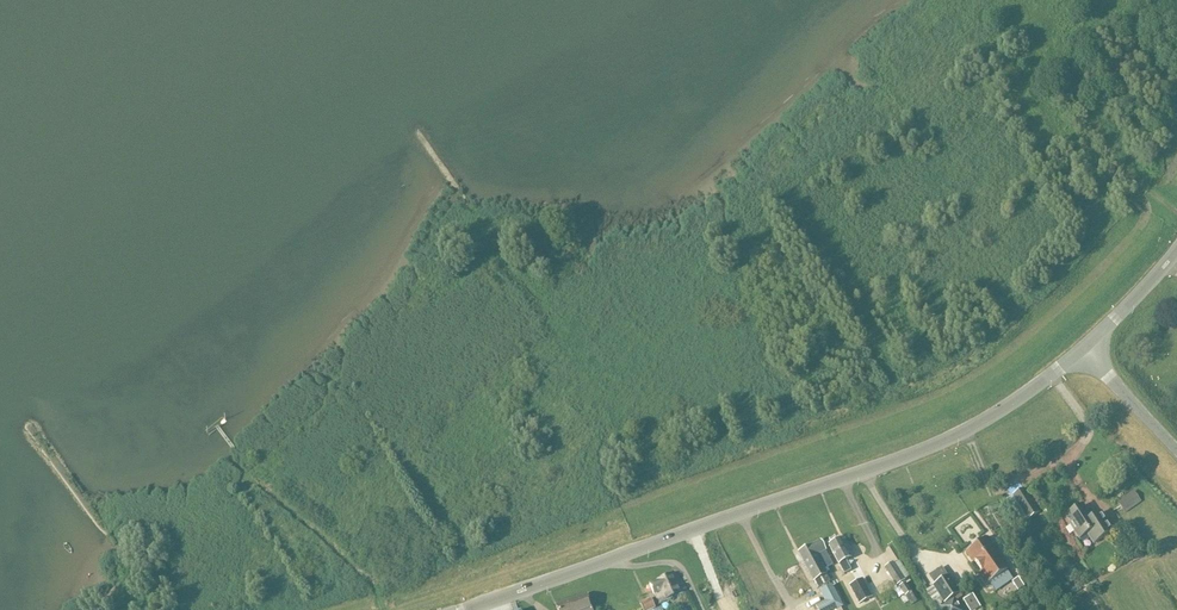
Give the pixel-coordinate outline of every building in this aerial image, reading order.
[(1028,520),(1038,513),(1023,490),(1013,496),(1028,520)] [(1117,504),(1125,515),(1141,503),(1134,492),(1117,504)] [(1087,534),(1094,544),(1113,532),(1101,513),(1091,520),(1082,506),(1066,517),(1072,525),(1070,525),(1079,539),(1087,534)] [(985,574),(982,577),(977,580),(988,596),(1012,579),(1007,571),(1008,570),(993,549),(994,548),(987,537),(966,552),(973,563),(974,562),(981,571),(982,571),(985,574)] [(847,560),(851,558),(841,540),(829,546),(839,565),(844,573),(850,570),(847,560)] [(823,570),(832,565),(819,541),(799,553),(815,582),(818,587),(829,581),(823,570)] [(897,586),(904,581),(905,580),(893,562),(885,568),(897,586)] [(1079,578),(1070,563),(1065,566),(1067,570),(1062,573),(1068,585),(1079,578)] [(686,593),(677,573),(649,586),(654,596),(655,595),(657,599),(652,601),(651,599),(640,603),(643,609),(651,609),(656,608),(653,603),(658,601),(659,604),(686,593)] [(926,590),(937,607),(936,608),(937,609),(960,609),(955,603),(963,598),(949,576),(926,590)] [(873,598),(863,579),(849,586),(859,605),(873,598)] [(912,592),(906,583),(899,587),(905,597),(906,596),(911,593),(912,592)] [(842,606),(832,587),(820,593),(826,603),(814,609),(836,609),(842,606)] [(917,602),(911,593),(906,596),(905,597),(911,606),(917,602)] [(586,596),(556,606),(557,609),(591,609),(586,596)] [(963,602),(968,609),(970,609),(978,605),(972,596),(963,602)]
